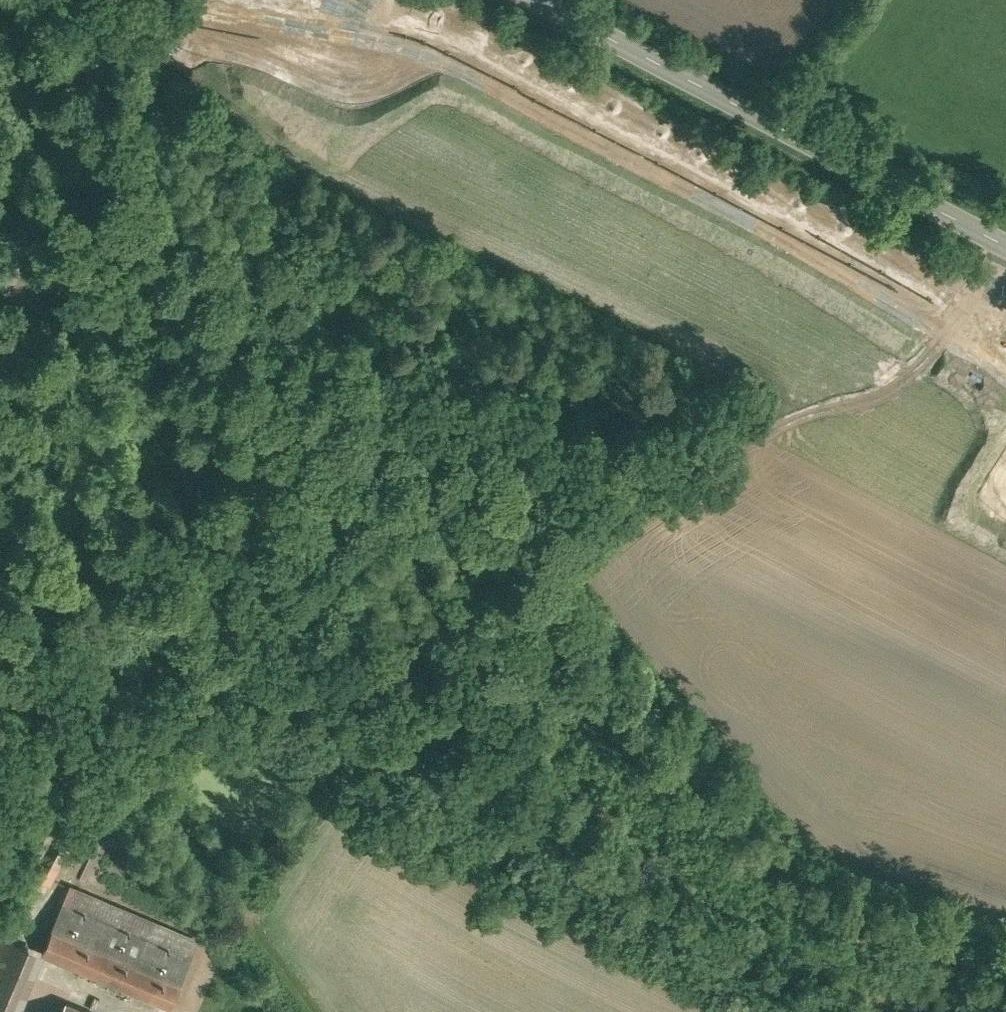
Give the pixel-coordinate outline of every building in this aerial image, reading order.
[(202,935),(72,881),(42,952),(172,1007),(202,935)] [(22,965),(0,956),(0,1011),(2,1011),(22,965)] [(68,1002),(64,1011),(91,1011),(68,1002)]
